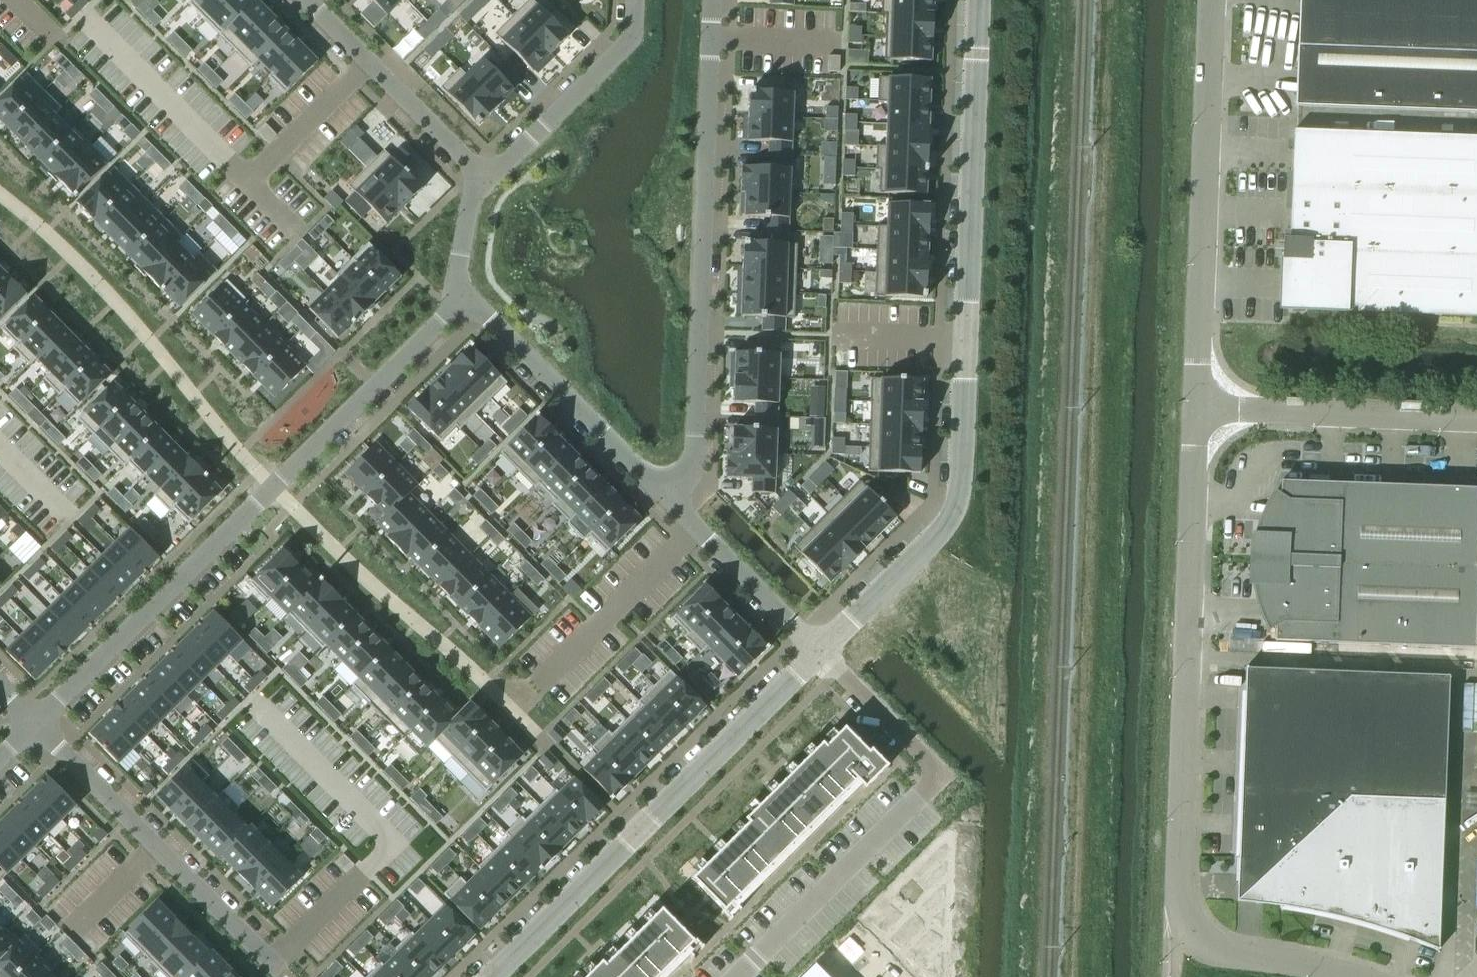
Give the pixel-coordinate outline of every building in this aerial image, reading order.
[(74,5),(80,11),(89,3),(86,0),(79,0),(74,5)] [(189,3),(205,19),(224,0),(194,0),(193,1),(192,0),(189,3)] [(205,19),(220,35),(253,2),(252,2),(250,0),(224,0),(205,19)] [(220,35),(235,50),(272,14),(257,0),(254,0),(252,2),(253,2),(220,35)] [(372,2),(360,14),(374,28),(387,15),(402,0),(370,0),(372,2)] [(513,15),(551,54),(569,36),(533,0),(528,0),(513,15)] [(882,14),(886,14),(886,13),(933,14),(933,13),(933,0),(882,0),(882,14)] [(1297,45),(1295,105),(1476,112),(1476,0),(1308,0),(1300,42),(1297,45)] [(143,1),(136,8),(146,17),(153,10),(143,1)] [(850,3),(849,11),(857,11),(858,3),(850,3)] [(74,5),(66,13),(72,19),(80,11),(74,5)] [(153,10),(146,17),(155,27),(162,20),(153,10)] [(439,10),(428,21),(436,29),(447,18),(439,10)] [(886,14),(886,35),(932,37),(933,14),(886,13),(886,14)] [(272,14),(235,50),(251,67),(258,60),(257,59),(287,30),(272,14)] [(513,15),(495,33),(533,71),(534,70),(550,54),(550,55),(551,54),(513,15)] [(428,21),(417,32),(425,40),(436,29),(428,21)] [(849,26),(849,34),(861,34),(862,27),(849,26)] [(446,28),(435,39),(443,47),(454,36),(446,28)] [(287,30),(257,59),(258,60),(272,74),(273,74),(302,45),(287,30)] [(174,32),(167,38),(176,48),(183,41),(174,32)] [(849,34),(849,42),(861,43),(861,34),(849,34)] [(886,35),(885,59),(931,61),(932,38),(932,37),(886,35)] [(435,39),(424,50),(432,58),(443,47),(435,39)] [(183,41),(176,48),(186,57),(193,50),(183,41)] [(0,45),(0,55),(3,58),(9,53),(1,44),(0,45)] [(272,74),(268,77),(285,94),(318,61),(302,45),(273,74),(272,74)] [(9,53),(3,58),(12,67),(17,61),(9,53)] [(62,54),(55,61),(64,71),(71,64),(62,54)] [(466,75),(466,76),(497,108),(504,101),(504,100),(513,91),(514,90),(483,58),(466,75)] [(204,62),(197,69),(207,79),(214,72),(204,62)] [(71,64),(64,71),(74,80),(81,73),(71,64)] [(460,68),(441,87),(479,125),(490,115),(497,108),(466,76),(466,75),(460,68)] [(214,72),(207,79),(216,88),(223,81),(214,72)] [(0,99),(0,120),(7,127),(45,90),(27,73),(0,99)] [(879,76),(878,101),(888,102),(888,100),(929,102),(930,87),(930,78),(879,76)] [(749,105),(748,115),(793,117),(794,78),(764,77),(763,91),(750,90),(749,105)] [(846,87),(845,99),(858,99),(858,87),(846,87)] [(96,88),(89,95),(98,105),(105,98),(96,88)] [(45,90),(7,127),(24,144),(55,114),(55,115),(62,108),(45,90)] [(235,93),(228,100),(237,109),(244,103),(235,93)] [(105,98),(98,105),(108,114),(115,107),(105,98)] [(888,102),(887,123),(929,125),(929,124),(929,102),(888,100),(888,102)] [(244,103),(237,109),(247,119),(254,112),(244,103)] [(826,106),(825,118),(838,119),(838,118),(838,106),(826,106)] [(845,113),(845,121),(857,122),(857,114),(845,113)] [(55,114),(24,144),(41,161),(71,131),(71,130),(55,115),(55,114)] [(122,115),(115,122),(124,132),(131,125),(122,115)] [(748,115),(748,125),(748,139),(748,140),(769,141),(769,154),(791,155),(793,117),(748,115)] [(825,118),(824,130),(837,131),(838,119),(825,118)] [(845,121),(844,130),(857,130),(857,122),(845,121)] [(886,145),(886,146),(928,147),(929,139),(929,125),(887,123),(886,145)] [(71,131),(41,161),(51,171),(48,173),(56,181),(58,180),(57,179),(92,145),(74,127),(71,130),(71,131)] [(351,130),(340,141),(348,149),(359,138),(351,130)] [(1290,238),(1282,238),(1279,309),(1357,312),(1476,316),(1476,137),(1294,130),(1290,238)] [(877,144),(876,169),(880,170),(880,168),(927,170),(928,147),(886,146),(886,145),(877,144)] [(92,145),(57,179),(58,180),(76,197),(79,195),(78,194),(109,163),(109,162),(92,145)] [(152,145),(145,152),(155,162),(162,155),(152,145)] [(384,150),(366,168),(405,206),(412,199),(422,188),(407,173),(417,163),(401,147),(391,157),(384,150)] [(742,165),(741,192),(746,192),(746,191),(764,191),(790,192),(791,155),(769,154),(768,167),(742,165)] [(162,155),(155,162),(164,171),(171,164),(162,155)] [(843,159),(843,167),(855,167),(855,160),(843,159)] [(114,167),(77,203),(95,221),(132,184),(114,167)] [(843,167),(842,175),(855,176),(855,167),(843,167)] [(355,192),(346,202),(361,218),(371,208),(386,223),(397,213),(398,214),(405,206),(366,168),(349,185),(355,192)] [(880,170),(880,192),(926,194),(927,171),(927,170),(880,168),(880,170)] [(824,173),(824,184),(835,184),(835,173),(824,173)] [(186,180),(179,187),(188,196),(195,189),(186,180)] [(132,184),(95,221),(112,238),(149,201),(132,184)] [(195,189),(188,196),(198,205),(205,198),(202,196),(195,189)] [(332,190),(324,198),(333,208),(335,209),(343,201),(332,190)] [(745,214),(745,216),(764,217),(764,218),(766,218),(766,229),(788,230),(790,192),(764,191),(746,191),(746,192),(745,214)] [(149,201),(112,238),(129,255),(166,218),(149,201)] [(885,225),(885,226),(929,228),(929,217),(930,204),(886,203),(885,225)] [(841,212),(841,225),(853,225),(853,213),(841,212)] [(220,214),(213,221),(222,230),(229,223),(220,214)] [(327,215),(318,224),(325,231),(334,222),(327,215)] [(166,218),(129,255),(138,265),(136,267),(144,275),(146,274),(145,273),(176,242),(177,243),(183,236),(166,218)] [(822,218),(822,230),(833,230),(833,218),(822,218)] [(229,223),(222,230),(232,240),(239,233),(229,223)] [(318,224),(308,233),(315,240),(325,231),(318,224)] [(841,225),(840,232),(853,233),(853,225),(841,225)] [(876,225),(875,249),(928,251),(928,250),(928,238),(929,238),(929,228),(885,226),(885,225),(876,225)] [(743,257),(742,266),(797,268),(797,243),(788,243),(788,230),(766,229),(765,242),(744,241),(743,257)] [(222,230),(215,238),(231,255),(246,240),(239,233),(232,240),(222,230)] [(304,252),(294,262),(303,271),(319,255),(302,239),(296,245),(297,245),(304,252)] [(176,242),(145,273),(146,274),(162,290),(193,259),(192,259),(177,243),(176,242)] [(368,243),(352,259),(385,292),(401,276),(368,243)] [(297,245),(287,255),(294,262),(304,252),(297,245)] [(875,249),(874,271),(927,273),(927,265),(928,265),(928,251),(875,249)] [(193,259),(162,290),(163,291),(164,291),(180,307),(217,270),(199,252),(192,259),(193,259)] [(819,254),(819,262),(832,263),(832,254),(819,254)] [(287,255),(278,264),(285,271),(294,262),(287,255)] [(352,259),(336,275),(340,278),(340,277),(370,307),(369,308),(371,310),(380,302),(377,299),(385,292),(352,259)] [(839,262),(839,270),(851,271),(852,263),(839,262)] [(742,266),(742,276),(742,290),(796,292),(797,268),(742,266)] [(11,278),(0,268),(0,289),(11,278)] [(819,278),(832,278),(832,270),(820,269),(819,278)] [(839,270),(838,283),(851,283),(851,271),(839,270)] [(874,271),(873,295),(926,297),(927,273),(874,271)] [(257,273),(250,280),(259,289),(267,282),(257,273)] [(340,278),(325,293),(355,323),(369,308),(370,307),(340,277),(340,278)] [(0,289),(0,321),(27,295),(11,278),(0,289)] [(227,280),(192,314),(213,335),(244,304),(245,305),(249,301),(227,280)] [(267,282),(259,289),(269,299),(276,292),(267,282)] [(742,290),(741,315),(760,316),(760,317),(763,317),(762,330),(785,331),(785,317),(795,317),(796,292),(742,290)] [(325,293),(309,308),(338,338),(353,324),(355,323),(325,293)] [(818,294),(817,307),(825,307),(826,295),(818,294)] [(34,296),(1,329),(16,344),(17,345),(50,312),(34,296)] [(244,304),(213,335),(234,355),(265,324),(245,305),(244,304)] [(16,344),(13,347),(29,364),(36,357),(65,328),(50,312),(17,345),(16,344)] [(298,314),(291,321),(300,330),(307,323),(298,314)] [(307,323),(300,330),(309,340),(316,333),(307,323)] [(265,324),(234,355),(254,376),(285,345),(265,324)] [(65,328),(36,357),(50,371),(51,372),(80,343),(65,328)] [(735,375),(735,376),(779,378),(780,339),(758,338),(757,351),(755,351),(755,352),(750,352),(741,352),(736,351),(736,353),(735,375)] [(50,371),(43,378),(60,395),(63,392),(63,391),(95,358),(80,343),(51,372),(50,371)] [(455,361),(491,398),(507,382),(474,348),(474,347),(472,344),(455,361)] [(285,345),(254,376),(275,397),(306,366),(285,345)] [(95,358),(63,391),(63,392),(79,407),(111,374),(95,358)] [(448,369),(440,377),(476,413),(491,398),(455,361),(454,359),(445,367),(448,369)] [(734,387),(733,402),(755,402),(755,415),(777,416),(779,378),(735,376),(735,375),(734,375),(734,387)] [(440,377),(425,392),(457,425),(456,426),(460,429),(476,413),(440,377)] [(872,377),(871,401),(922,403),(923,379),(905,379),(905,377),(900,377),(900,378),(872,377)] [(114,383),(78,418),(93,434),(130,399),(114,383)] [(24,386),(19,391),(25,397),(30,392),(24,386)] [(834,387),(834,400),(846,400),(847,388),(834,387)] [(16,388),(9,395),(18,404),(25,397),(19,391),(16,388)] [(425,392),(408,408),(441,441),(456,426),(457,425),(425,392)] [(25,397),(18,404),(28,414),(35,407),(25,397)] [(130,399),(93,434),(109,450),(145,414),(130,399)] [(834,400),(833,412),(845,412),(846,400),(834,400)] [(871,401),(870,424),(922,426),(922,416),(922,403),(871,401)] [(811,403),(811,416),(824,416),(824,403),(811,403)] [(520,409),(511,418),(518,425),(527,416),(520,409)] [(145,414),(109,450),(125,466),(128,463),(127,462),(160,429),(145,414)] [(535,417),(500,452),(518,470),(556,432),(555,432),(537,414),(535,416),(535,417)] [(732,451),(732,452),(776,454),(777,416),(755,415),(754,427),(752,426),(752,428),(733,427),(732,451)] [(800,417),(799,430),(824,431),(825,418),(800,417)] [(511,418),(501,427),(508,434),(518,425),(511,418)] [(47,419),(40,426),(49,436),(56,429),(47,419)] [(870,424),(869,447),(920,449),(921,436),(922,436),(922,426),(870,424)] [(56,429),(49,436),(59,445),(66,438),(56,429)] [(160,429),(127,462),(128,463),(143,478),(147,475),(146,474),(175,445),(160,429)] [(414,429),(407,436),(416,445),(423,438),(414,429)] [(556,432),(518,470),(536,487),(539,484),(538,483),(572,450),(563,440),(565,438),(557,430),(555,432),(556,432)] [(832,437),(832,445),(844,446),(845,438),(832,437)] [(423,438),(416,445),(425,455),(432,448),(423,438)] [(489,439),(480,448),(487,455),(496,446),(489,439)] [(377,443),(345,473),(366,495),(397,464),(377,443)] [(175,445),(146,474),(147,475),(160,488),(161,489),(191,459),(192,460),(194,458),(185,450),(183,452),(175,445)] [(832,445),(832,453),(844,454),(844,446),(832,445)] [(869,447),(868,470),(919,472),(920,449),(869,447)] [(480,448),(470,458),(477,465),(487,455),(480,448)] [(572,450),(538,483),(539,484),(554,500),(555,500),(589,467),(572,450)] [(727,451),(726,477),(752,478),(752,492),(774,493),(776,454),(732,452),(732,451),(727,451)] [(83,456),(76,463),(86,472),(93,466),(83,456)] [(160,488),(154,495),(170,512),(174,509),(173,508),(206,475),(192,460),(191,459),(161,489),(160,488)] [(825,461),(816,471),(824,479),(834,470),(825,461)] [(397,464),(366,495),(386,515),(409,493),(418,485),(400,466),(397,464)] [(439,464),(432,471),(442,480),(449,473),(439,464)] [(93,466),(86,472),(95,482),(102,475),(93,466)] [(554,500),(551,503),(568,521),(569,522),(576,515),(575,514),(606,484),(589,467),(555,500),(554,500)] [(816,471),(808,478),(817,487),(824,479),(816,471)] [(206,475),(173,508),(174,509),(189,524),(222,491),(207,477),(208,476),(206,475)] [(861,480),(843,498),(879,534),(897,517),(884,504),(885,503),(881,499),(880,500),(861,480)] [(1248,556),(1248,560),(1476,568),(1476,488),(1281,481),(1280,494),(1274,489),(1268,498),(1262,509),(1258,520),(1255,533),(1249,533),(1248,556)] [(568,521),(567,522),(584,540),(589,535),(623,501),(606,484),(575,514),(576,515),(569,522),(568,521)] [(114,487),(107,494),(116,503),(123,496),(114,487)] [(455,488),(447,495),(457,505),(464,498),(455,488)] [(480,488),(473,495),(482,505),(489,498),(480,488)] [(789,490),(780,498),(789,507),(797,498),(789,490)] [(386,515),(377,523),(389,535),(387,536),(396,546),(429,513),(409,493),(386,515)] [(123,496),(116,503),(126,513),(133,506),(123,496)] [(489,498),(482,505),(492,514),(499,507),(489,498)] [(780,498),(772,507),(781,515),(789,507),(780,498)] [(843,498),(827,513),(864,550),(864,549),(879,534),(843,498)] [(623,501),(589,535),(607,552),(630,529),(632,531),(640,523),(638,521),(640,519),(623,501)] [(94,504),(86,512),(92,518),(100,509),(94,504)] [(86,512),(77,520),(83,526),(92,518),(86,512)] [(429,513),(396,546),(406,555),(407,554),(418,565),(449,534),(443,528),(429,513)] [(827,513),(811,529),(848,566),(855,559),(864,550),(827,513)] [(144,517),(137,524),(147,534),(154,527),(144,517)] [(486,520),(479,527),(488,536),(495,529),(486,520)] [(514,523),(507,530),(516,539),(523,532),(514,523)] [(17,524),(11,530),(20,538),(26,532),(17,524)] [(154,527),(147,534),(156,543),(163,536),(154,527)] [(130,528),(116,542),(146,572),(147,572),(146,571),(159,557),(130,528)] [(495,529),(488,536),(497,546),(505,539),(495,529)] [(811,529),(794,546),(808,560),(808,561),(822,575),(823,575),(830,582),(840,573),(841,573),(848,566),(811,529)] [(67,530),(59,539),(64,545),(73,536),(67,530)] [(26,532),(20,538),(28,547),(34,541),(26,532)] [(523,532),(516,539),(525,549),(533,542),(523,532)] [(449,534),(418,565),(439,585),(470,554),(449,534)] [(59,539),(50,547),(56,553),(64,545),(59,539)] [(116,542),(102,555),(131,585),(144,572),(145,573),(146,572),(116,542)] [(283,549),(249,583),(268,601),(271,598),(270,597),(301,567),(283,549)] [(470,554),(439,585),(459,606),(490,575),(470,554)] [(102,555),(89,569),(119,599),(120,598),(119,598),(131,585),(102,555)] [(40,557),(31,566),(37,572),(46,563),(40,557)] [(547,557),(540,564),(550,573),(557,566),(547,557)] [(1275,627),(1275,641),(1279,641),(1475,648),(1476,588),(1476,568),(1248,560),(1247,586),(1253,587),(1256,602),(1261,616),(1268,631),(1275,627)] [(526,561),(519,568),(529,577),(536,570),(526,561)] [(31,566),(23,574),(29,580),(37,572),(31,566)] [(557,566),(550,573),(559,583),(566,576),(557,566)] [(301,567),(270,597),(271,598),(288,615),(289,614),(288,613),(318,584),(317,584),(301,567)] [(89,569),(75,582),(104,612),(117,599),(118,600),(119,599),(89,569)] [(536,570),(529,577),(538,587),(545,580),(536,570)] [(490,575),(459,606),(479,626),(510,595),(490,575)] [(318,584),(288,613),(289,614),(305,631),(340,597),(339,596),(321,578),(319,581),(320,581),(317,584),(318,584)] [(75,582),(61,596),(91,626),(92,625),(91,625),(104,612),(75,582)] [(13,584),(4,593),(10,599),(18,590),(13,584)] [(705,585),(672,617),(688,633),(721,601),(705,585)] [(510,595),(479,626),(500,647),(531,616),(538,609),(517,588),(510,595)] [(0,597),(0,606),(1,607),(10,599),(4,593),(0,597)] [(340,597),(305,631),(323,649),(326,645),(326,644),(356,614),(347,605),(349,602),(341,594),(339,596),(340,597)] [(61,596),(48,609),(77,639),(90,626),(91,627),(91,626),(61,596)] [(688,633),(684,636),(701,653),(708,646),(707,645),(736,616),(722,601),(721,601),(688,633)] [(48,609),(34,623),(63,652),(77,639),(48,609)] [(238,610),(231,617),(240,627),(248,620),(238,610)] [(200,623),(199,624),(229,654),(237,662),(251,649),(243,640),(214,611),(200,624),(200,623)] [(356,614),(326,644),(326,645),(342,661),(373,631),(356,614)] [(736,616),(707,645),(708,646),(722,661),(752,631),(753,631),(755,630),(747,621),(744,624),(736,616)] [(34,623),(21,636),(50,666),(63,652),(34,623)] [(199,625),(186,638),(215,668),(229,654),(199,624),(198,625),(199,625)] [(255,627),(248,634),(257,644),(264,637),(255,627)] [(373,631),(342,661),(359,678),(390,648),(373,631)] [(752,631),(722,661),(738,677),(765,650),(766,650),(769,648),(753,631),(752,631)] [(21,636),(6,651),(35,680),(50,666),(21,636)] [(264,637),(257,644),(267,654),(274,647),(264,637)] [(172,650),(172,651),(202,681),(215,668),(186,638),(173,651),(172,650)] [(664,639),(657,646),(666,655),(673,648),(664,639)] [(359,678),(352,684),(370,703),(373,700),(373,699),(406,665),(390,648),(359,678)] [(635,648),(625,657),(632,664),(642,655),(635,648)] [(673,648),(666,655),(675,665),(682,658),(673,648)] [(172,653),(159,665),(188,695),(188,694),(197,703),(210,690),(202,681),(172,651),(171,652),(172,653)] [(625,657),(616,666),(623,673),(632,664),(625,657)] [(289,662),(282,669),(291,678),(298,671),(289,662)] [(145,677),(144,678),(174,708),(188,695),(159,665),(146,678),(145,677)] [(406,665),(373,699),(373,700),(390,716),(423,682),(406,665)] [(303,667),(298,671),(307,680),(311,675),(303,667)] [(1239,858),(1238,883),(1237,901),(1350,796),(1444,800),(1449,676),(1247,668),(1247,667),(1246,667),(1239,856),(1237,856),(1237,858),(1239,858)] [(670,669),(654,685),(689,722),(697,714),(699,716),(706,708),(705,706),(706,706),(670,669)] [(261,670),(253,679),(259,685),(267,676),(261,670)] [(694,670),(687,677),(696,686),(703,679),(694,670)] [(298,671),(291,678),(301,688),(308,681),(307,680),(298,671)] [(144,679),(132,692),(161,722),(174,708),(144,678),(143,679),(144,679)] [(604,678),(595,687),(602,694),(611,685),(604,678)] [(253,679),(245,687),(250,693),(259,685),(253,679)] [(703,679),(696,686),(706,696),(713,689),(703,679)] [(423,682),(390,716),(408,734),(411,731),(410,730),(440,699),(423,682)] [(654,685),(638,701),(641,705),(642,704),(674,737),(689,722),(654,685)] [(595,687),(585,697),(592,704),(602,694),(595,687)] [(132,692),(118,706),(147,735),(161,722),(132,692)] [(323,696),(316,703),(325,712),(332,705),(323,696)] [(234,697),(226,706),(231,712),(240,703),(234,697)] [(440,699),(410,730),(411,731),(428,748),(436,741),(434,739),(457,717),(457,716),(440,699)] [(457,717),(434,739),(436,741),(451,757),(489,720),(471,702),(463,710),(457,716),(457,717)] [(641,705),(626,719),(659,752),(674,737),(642,704),(641,705)] [(332,705),(325,712),(335,722),(342,715),(332,705)] [(118,706),(104,719),(133,749),(147,735),(118,706)] [(226,706),(217,714),(223,720),(231,712),(226,706)] [(573,708),(564,717),(571,725),(581,715),(573,708)] [(104,719),(90,733),(119,763),(133,749),(104,719)] [(612,734),(611,734),(643,767),(659,752),(626,719),(612,734)] [(489,720),(451,757),(468,774),(505,737),(489,720)] [(599,723),(584,738),(593,746),(592,747),(598,754),(599,753),(629,783),(628,784),(630,785),(638,777),(636,775),(643,767),(611,734),(612,734),(608,730),(607,731),(599,723)] [(207,724),(198,733),(204,739),(213,730),(207,724)] [(556,726),(549,733),(558,743),(566,736),(556,726)] [(694,876),(692,878),(695,880),(723,909),(724,910),(856,779),(864,787),(863,787),(865,789),(867,787),(886,768),(888,766),(886,764),(873,751),(871,749),(870,751),(869,752),(857,740),(860,737),(850,728),(848,731),(847,730),(847,729),(845,727),(843,729),(838,734),(831,742),(826,746),(822,743),(821,744),(821,745),(816,750),(809,757),(804,762),(803,761),(802,763),(797,768),(790,775),(785,780),(783,782),(778,787),(771,794),(766,799),(764,800),(765,800),(760,805),(752,813),(747,818),(747,817),(745,819),(749,823),(744,827),(737,835),(732,839),(730,841),(731,841),(726,846),(718,853),(713,858),(712,859),(712,860),(707,864),(700,872),(695,877),(694,876)] [(357,730),(349,737),(359,746),(366,739),(357,730)] [(198,733),(190,741),(196,747),(204,739),(198,733)] [(505,737),(468,774),(487,792),(523,755),(522,754),(524,752),(517,745),(515,746),(505,737)] [(228,738),(221,745),(230,754),(237,747),(228,738)] [(366,739),(359,746),(368,756),(375,749),(366,739)] [(237,747),(230,754),(239,763),(246,757),(237,747)] [(180,751),(171,760),(177,766),(185,757),(180,751)] [(547,751),(539,759),(549,769),(557,761),(547,751)] [(598,754),(583,769),(610,796),(609,797),(612,800),(628,784),(629,783),(599,753),(598,754)] [(193,759),(156,795),(172,811),(202,782),(202,783),(209,776),(193,759)] [(171,760),(163,768),(168,774),(177,766),(171,760)] [(390,764),(383,771),(393,781),(400,774),(390,764)] [(532,766),(522,776),(529,783),(539,774),(532,766)] [(258,768),(251,775),(260,785),(267,778),(258,768)] [(565,770),(550,785),(555,790),(588,823),(604,807),(575,777),(573,778),(565,770)] [(400,774),(393,781),(402,790),(409,783),(400,774)] [(48,775),(33,790),(62,819),(77,805),(48,775)] [(267,778),(260,785),(270,794),(277,787),(267,778)] [(149,782),(140,790),(146,796),(155,788),(149,782)] [(202,782),(172,811),(187,826),(217,797),(216,797),(202,783),(202,782)] [(511,787),(501,797),(508,804),(518,794),(511,787)] [(19,801),(19,802),(49,833),(62,819),(33,790),(20,802),(19,801)] [(217,797),(187,826),(203,842),(232,813),(233,814),(240,807),(223,790),(216,797),(217,797)] [(555,790),(540,805),(572,838),(588,823),(555,790)] [(1350,796),(1237,901),(1255,903),(1255,902),(1280,903),(1280,909),(1281,909),(1281,907),(1322,914),(1361,923),(1401,936),(1439,950),(1439,949),(1439,948),(1444,800),(1350,796)] [(501,797),(492,806),(499,813),(508,804),(501,797)] [(424,798),(417,805),(427,815),(434,808),(424,798)] [(290,801),(283,808),(293,817),(300,810),(290,801)] [(19,804),(6,817),(35,846),(49,833),(19,802),(18,803),(19,804)] [(525,820),(524,820),(558,854),(557,854),(559,856),(567,848),(565,846),(572,838),(540,805),(525,820)] [(434,808),(427,815),(436,824),(443,817),(434,808)] [(300,810),(293,817),(302,827),(309,820),(300,810)] [(232,813),(203,842),(219,858),(221,855),(220,855),(247,828),(233,814),(232,813)] [(522,816),(505,833),(508,836),(509,836),(542,869),(557,854),(558,854),(524,820),(525,820),(522,816)] [(21,860),(35,846),(6,817),(0,823),(0,838),(21,860)] [(480,818),(471,827),(478,834),(487,825),(480,818)] [(247,828),(220,855),(221,855),(238,872),(268,842),(250,824),(247,828)] [(317,827),(310,834),(319,844),(326,837),(317,827)] [(471,827),(461,837),(468,844),(478,834),(471,827)] [(860,918),(918,976),(947,976),(953,827),(860,918)] [(102,828),(94,837),(99,842),(108,834),(102,828)] [(508,836),(494,851),(526,884),(540,870),(541,870),(542,869),(509,836),(508,836)] [(7,874),(21,860),(0,838),(0,867),(7,874)] [(268,842),(238,872),(254,889),(285,859),(268,842)] [(449,848),(440,858),(447,865),(456,855),(449,848)] [(81,849),(73,857),(78,863),(87,855),(81,849)] [(494,851),(478,867),(481,870),(482,869),(511,899),(526,884),(494,851)] [(344,854),(335,862),(346,873),(355,865),(344,854)] [(73,857),(64,866),(70,872),(78,863),(73,857)] [(440,858),(430,867),(437,874),(447,865),(440,858)] [(285,859),(254,889),(272,907),(302,877),(285,859)] [(467,884),(466,884),(496,914),(511,899),(482,869),(481,870),(467,884)] [(54,876),(46,884),(51,890),(60,882),(54,876)] [(460,877),(444,894),(480,930),(496,914),(466,884),(467,884),(460,877)] [(419,879),(409,888),(416,895),(426,886),(419,879)] [(0,887),(0,891),(7,898),(14,891),(5,882),(0,887)] [(46,884),(37,893),(43,898),(51,890),(46,884)] [(14,891),(7,898),(17,908),(24,901),(14,891)] [(397,900),(388,909),(395,916),(404,907),(397,900)] [(158,901),(124,934),(142,952),(152,942),(175,918),(158,901)] [(446,905),(430,921),(459,950),(467,943),(468,944),(476,937),(474,935),(475,934),(446,905)] [(693,940),(693,939),(692,939),(664,911),(664,910),(662,908),(660,910),(660,911),(655,916),(648,923),(643,928),(643,927),(641,929),(642,929),(637,934),(629,941),(624,946),(622,948),(623,948),(618,953),(611,960),(606,965),(602,961),(600,963),(601,963),(596,968),(588,975),(587,976),(656,976),(693,940)] [(32,909),(25,916),(35,926),(42,919),(32,909)] [(388,909),(378,919),(385,926),(395,916),(388,909)] [(2,931),(1,930),(5,927),(9,923),(0,914),(0,933),(2,931)] [(47,915),(40,922),(49,931),(56,924),(47,915)] [(152,942),(142,952),(159,969),(169,959),(192,935),(175,918),(152,942)] [(415,935),(414,936),(444,965),(459,950),(430,921),(415,935)] [(0,933),(0,960),(19,941),(18,941),(5,927),(1,930),(2,931),(0,933)] [(367,930),(357,940),(364,947),(374,937),(367,930)] [(396,948),(399,951),(425,976),(432,976),(444,965),(414,936),(415,935),(412,932),(396,948)] [(0,960),(0,976),(14,976),(38,953),(38,954),(42,951),(25,934),(18,941),(19,941),(0,960)] [(159,969),(167,976),(185,976),(186,976),(209,953),(209,952),(192,935),(169,959),(159,969)] [(67,936),(60,943),(70,952),(77,945),(67,936)] [(357,940),(348,949),(355,956),(364,947),(357,940)] [(375,958),(380,963),(384,966),(394,976),(425,976),(399,951),(396,948),(391,943),(375,958)] [(77,945),(70,952),(79,962),(86,955),(77,945)] [(185,976),(216,976),(227,966),(211,950),(209,952),(209,953),(186,976),(185,976)] [(14,976),(45,976),(49,972),(50,973),(54,970),(38,954),(38,953),(14,976)] [(119,955),(112,962),(122,972),(129,965),(119,955)] [(326,970),(333,976),(334,976),(343,967),(336,960),(326,970)] [(95,969),(102,976),(106,976),(111,972),(102,963),(95,969)] [(366,976),(394,976),(384,966),(380,963),(366,976)] [(227,966),(216,976),(239,976),(227,966)] [(805,976),(826,976),(816,967),(805,976)]
